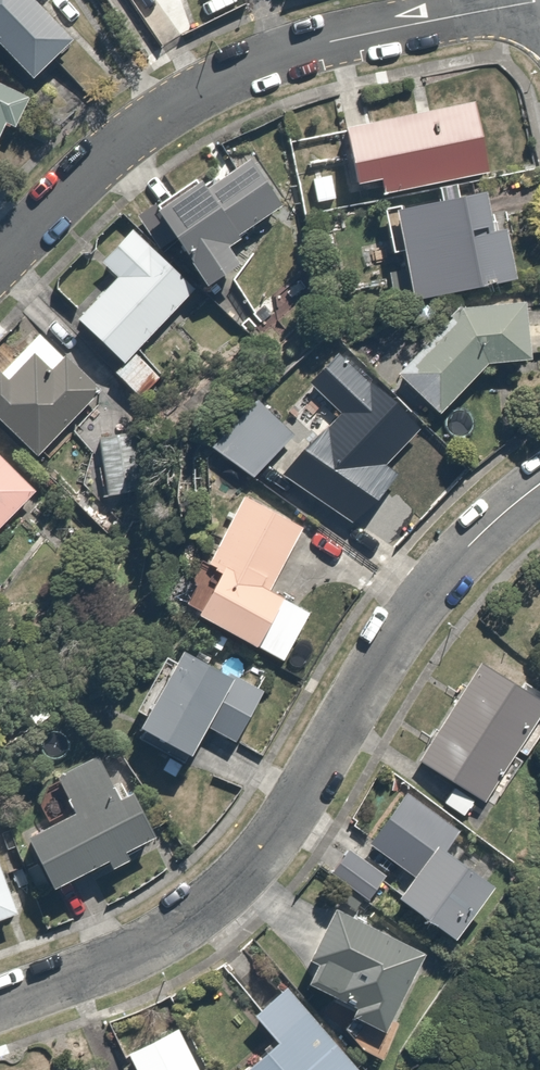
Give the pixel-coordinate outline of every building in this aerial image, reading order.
[(36,86),(76,48),(31,0),(0,0),(0,49),(36,86)] [(8,126),(16,130),(28,104),(0,91),(0,143),(8,126)] [(478,109),(346,135),(357,194),(382,189),(384,199),(458,185),(492,178),(478,109)] [(281,211),(250,170),(211,199),(199,183),(158,214),(217,293),(245,271),(229,251),(281,211)] [(336,174),(310,180),(316,207),(342,202),(336,174)] [(414,298),(415,307),(517,295),(510,232),(497,233),(494,202),(461,205),(459,189),(439,191),(441,209),(388,215),(393,263),(410,261),(411,274),(391,276),(394,300),(414,298)] [(159,378),(138,359),(197,293),(131,234),(101,268),(120,285),(82,327),(124,365),(113,378),(139,401),(159,378)] [(532,320),(462,319),(398,380),(438,423),(493,372),(532,368),(532,320)] [(0,376),(0,425),(39,460),(102,390),(38,333),(0,376)] [(309,422),(326,438),(286,483),(336,527),(423,428),(374,384),(347,414),(330,399),(309,422)] [(293,440),(254,407),(214,453),(253,487),(293,440)] [(129,436),(99,441),(110,500),(140,495),(129,436)] [(0,458),(0,541),(41,494),(0,458)] [(305,535),(249,503),(200,589),(186,613),(286,670),(316,617),(272,592),(305,535)] [(242,688),(174,650),(137,718),(152,726),(145,739),(194,766),(210,737),(233,749),(248,721),(229,711),(242,688)] [(478,806),(488,812),(539,733),(539,705),(484,668),(419,766),(456,791),(445,808),(467,823),(478,806)] [(59,896),(158,835),(140,806),(129,813),(97,761),(56,786),(74,815),(27,843),(59,896)] [(456,953),(499,898),(441,853),(453,839),(411,806),(376,851),(420,885),(400,910),(456,953)] [(385,882),(354,856),(324,892),(355,918),(385,882)] [(22,929),(0,861),(0,936),(22,929)] [(432,967),(336,916),(311,965),(323,971),(310,995),(364,1024),(360,1032),(389,1048),(432,967)] [(246,1069),(354,1069),(290,990),(254,1019),(276,1046),(246,1069)] [(185,1030),(127,1059),(133,1069),(205,1069),(185,1030)]
